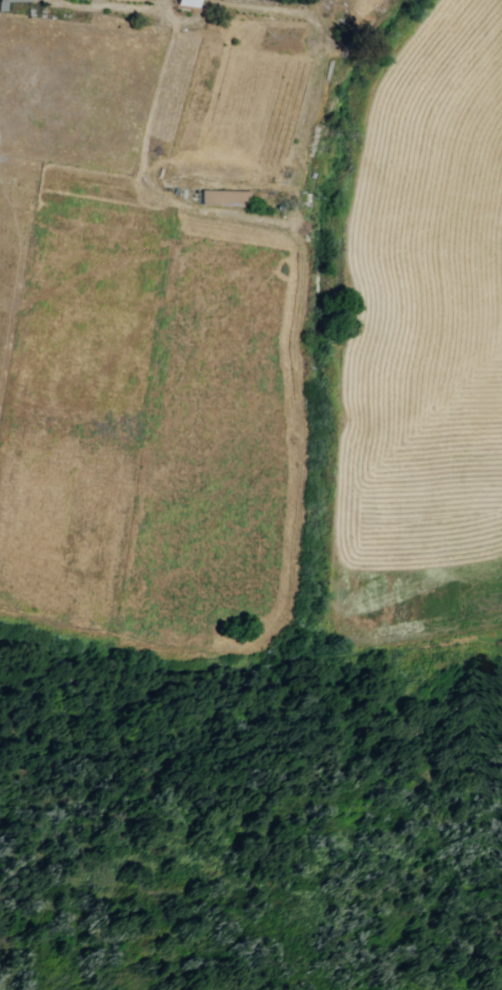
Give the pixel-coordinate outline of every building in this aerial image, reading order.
[(8,11),(0,11),(0,0),(30,0),(8,1),(8,11)] [(178,6),(179,0),(201,0),(200,8),(178,6)] [(202,190),(255,192),(254,201),(245,201),(245,206),(202,204),(202,190)]
